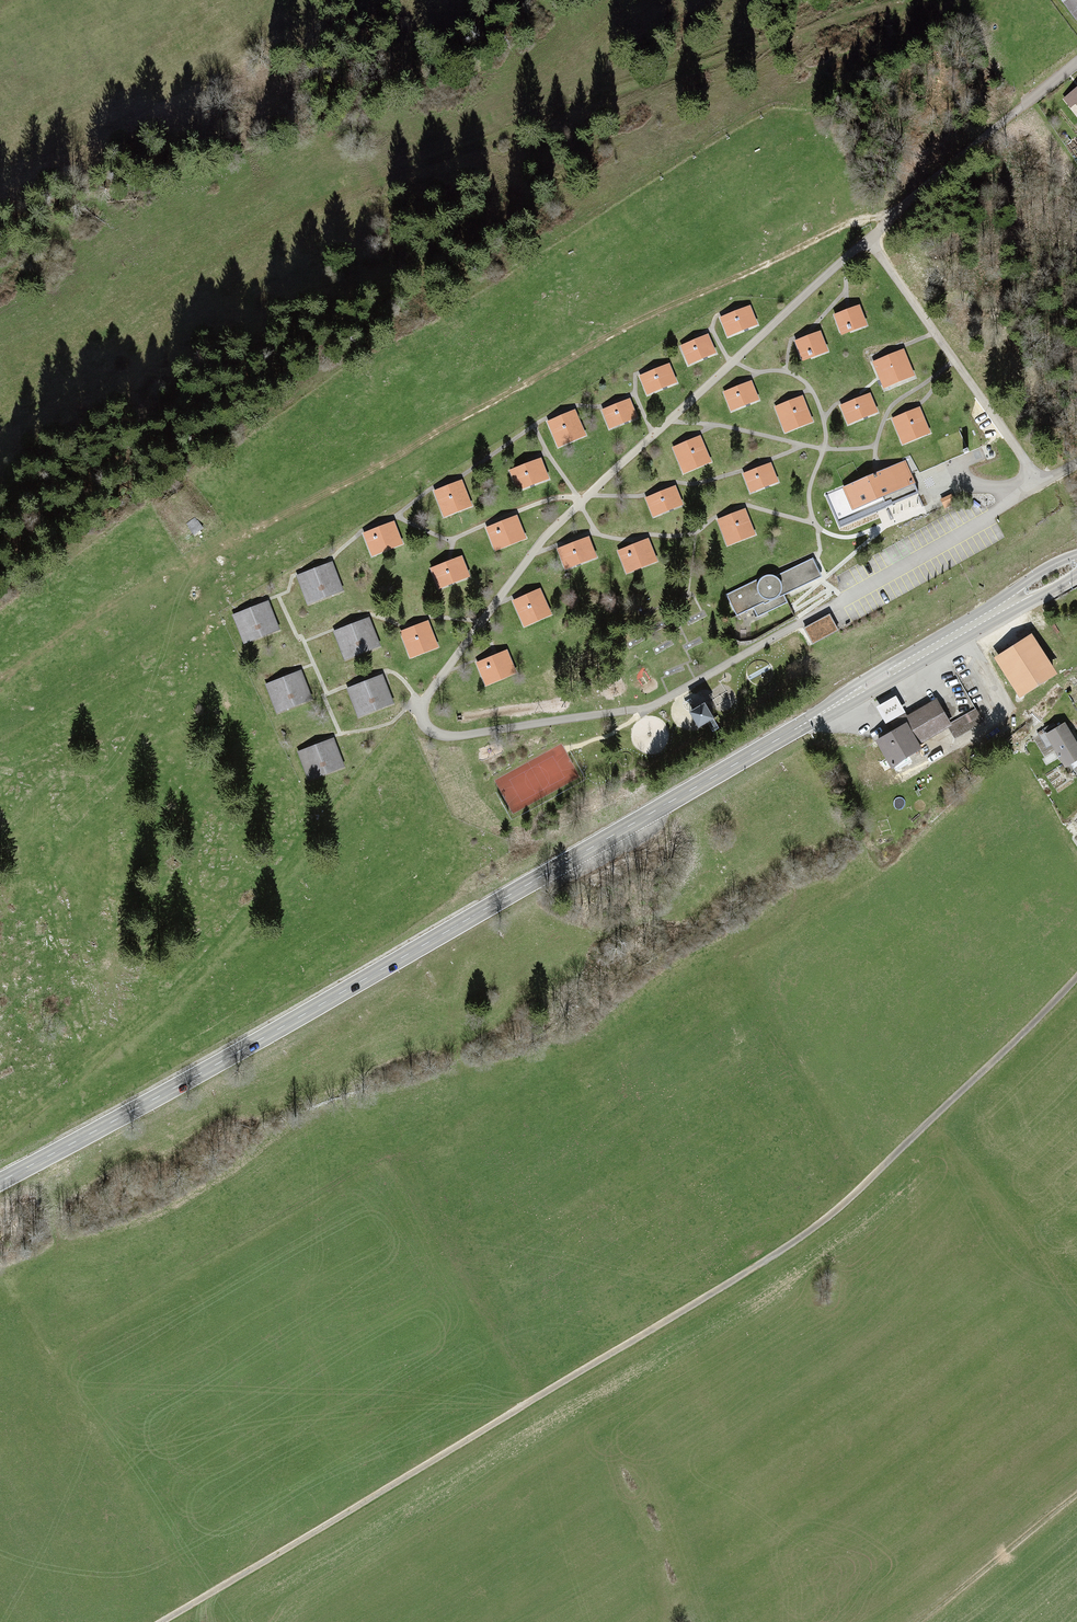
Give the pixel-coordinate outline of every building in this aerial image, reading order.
[(1073,19),(1076,16),(1076,0),(1060,0),(1073,19)] [(1063,99),(1070,108),(1075,104),(1076,106),(1076,87),(1063,99)] [(892,249),(886,253),(892,262),(898,258),(892,249)] [(860,304),(833,314),(841,334),(867,324),(860,304)] [(750,305),(720,317),(728,336),(758,325),(750,305)] [(820,331),(795,341),(803,361),(829,351),(820,331)] [(708,334),(681,345),(688,363),(715,352),(708,334)] [(915,375),(904,349),(872,361),(883,388),(915,375)] [(670,363),(639,376),(647,395),(678,382),(670,363)] [(749,384),(722,395),(729,412),(756,402),(749,384)] [(871,392),(840,404),(848,424),(879,412),(871,392)] [(802,397),(775,407),(784,431),(811,422),(802,397)] [(630,398),(603,409),(610,428),(638,417),(630,398)] [(918,409),(892,419),(900,443),(927,434),(918,409)] [(576,410),(548,421),(559,447),(587,436),(576,410)] [(700,435),(672,447),(684,474),(711,462),(700,435)] [(542,458),(510,470),(517,491),(549,479),(542,458)] [(905,460),(825,493),(839,527),(919,493),(905,460)] [(771,462),(743,473),(750,492),(778,481),(771,462)] [(462,480),(434,491),(445,517),(472,506),(462,480)] [(676,485),(645,498),(653,517),(684,505),(676,485)] [(746,508),(717,519),(728,546),(756,535),(746,508)] [(517,515),(486,528),(496,551),(527,539),(517,515)] [(179,524),(189,536),(197,530),(187,518),(179,524)] [(395,521),(364,534),(372,556),(404,544),(395,521)] [(589,537),(556,550),(564,570),(597,557),(589,537)] [(649,538),(617,551),(627,574),(658,560),(649,538)] [(462,556),(430,568),(438,589),(470,577),(462,556)] [(766,575),(727,594),(738,615),(753,607),(758,617),(787,602),(784,594),(821,577),(812,559),(776,576),(774,575),(772,575),(769,574),(766,575)] [(333,561),(296,576),(307,606),(345,591),(333,561)] [(540,588),(512,601),(524,628),(552,615),(540,588)] [(257,604),(251,607),(262,637),(280,630),(268,600),(257,604)] [(262,637),(251,607),(244,609),(232,614),(244,644),(262,637)] [(838,626),(829,611),(800,626),(809,642),(838,626)] [(370,617),(333,631),(345,662),(382,647),(370,617)] [(429,620),(400,632),(410,658),(439,647),(429,620)] [(1025,635),(984,656),(1005,696),(1046,675),(1025,635)] [(507,649),(475,663),(486,686),(517,673),(507,649)] [(301,670),(267,683),(279,713),(313,700),(301,670)] [(382,674),(348,688),(360,718),(394,704),(382,674)] [(908,722),(876,740),(889,763),(919,745),(917,741),(947,725),(953,737),(981,722),(974,710),(950,724),(936,700),(923,707),(906,717),(908,722)] [(1057,724),(1035,736),(1054,769),(1075,757),(1057,724)] [(334,737),(298,752),(309,781),(346,767),(334,737)] [(889,822),(876,825),(879,840),(893,837),(889,822)]
